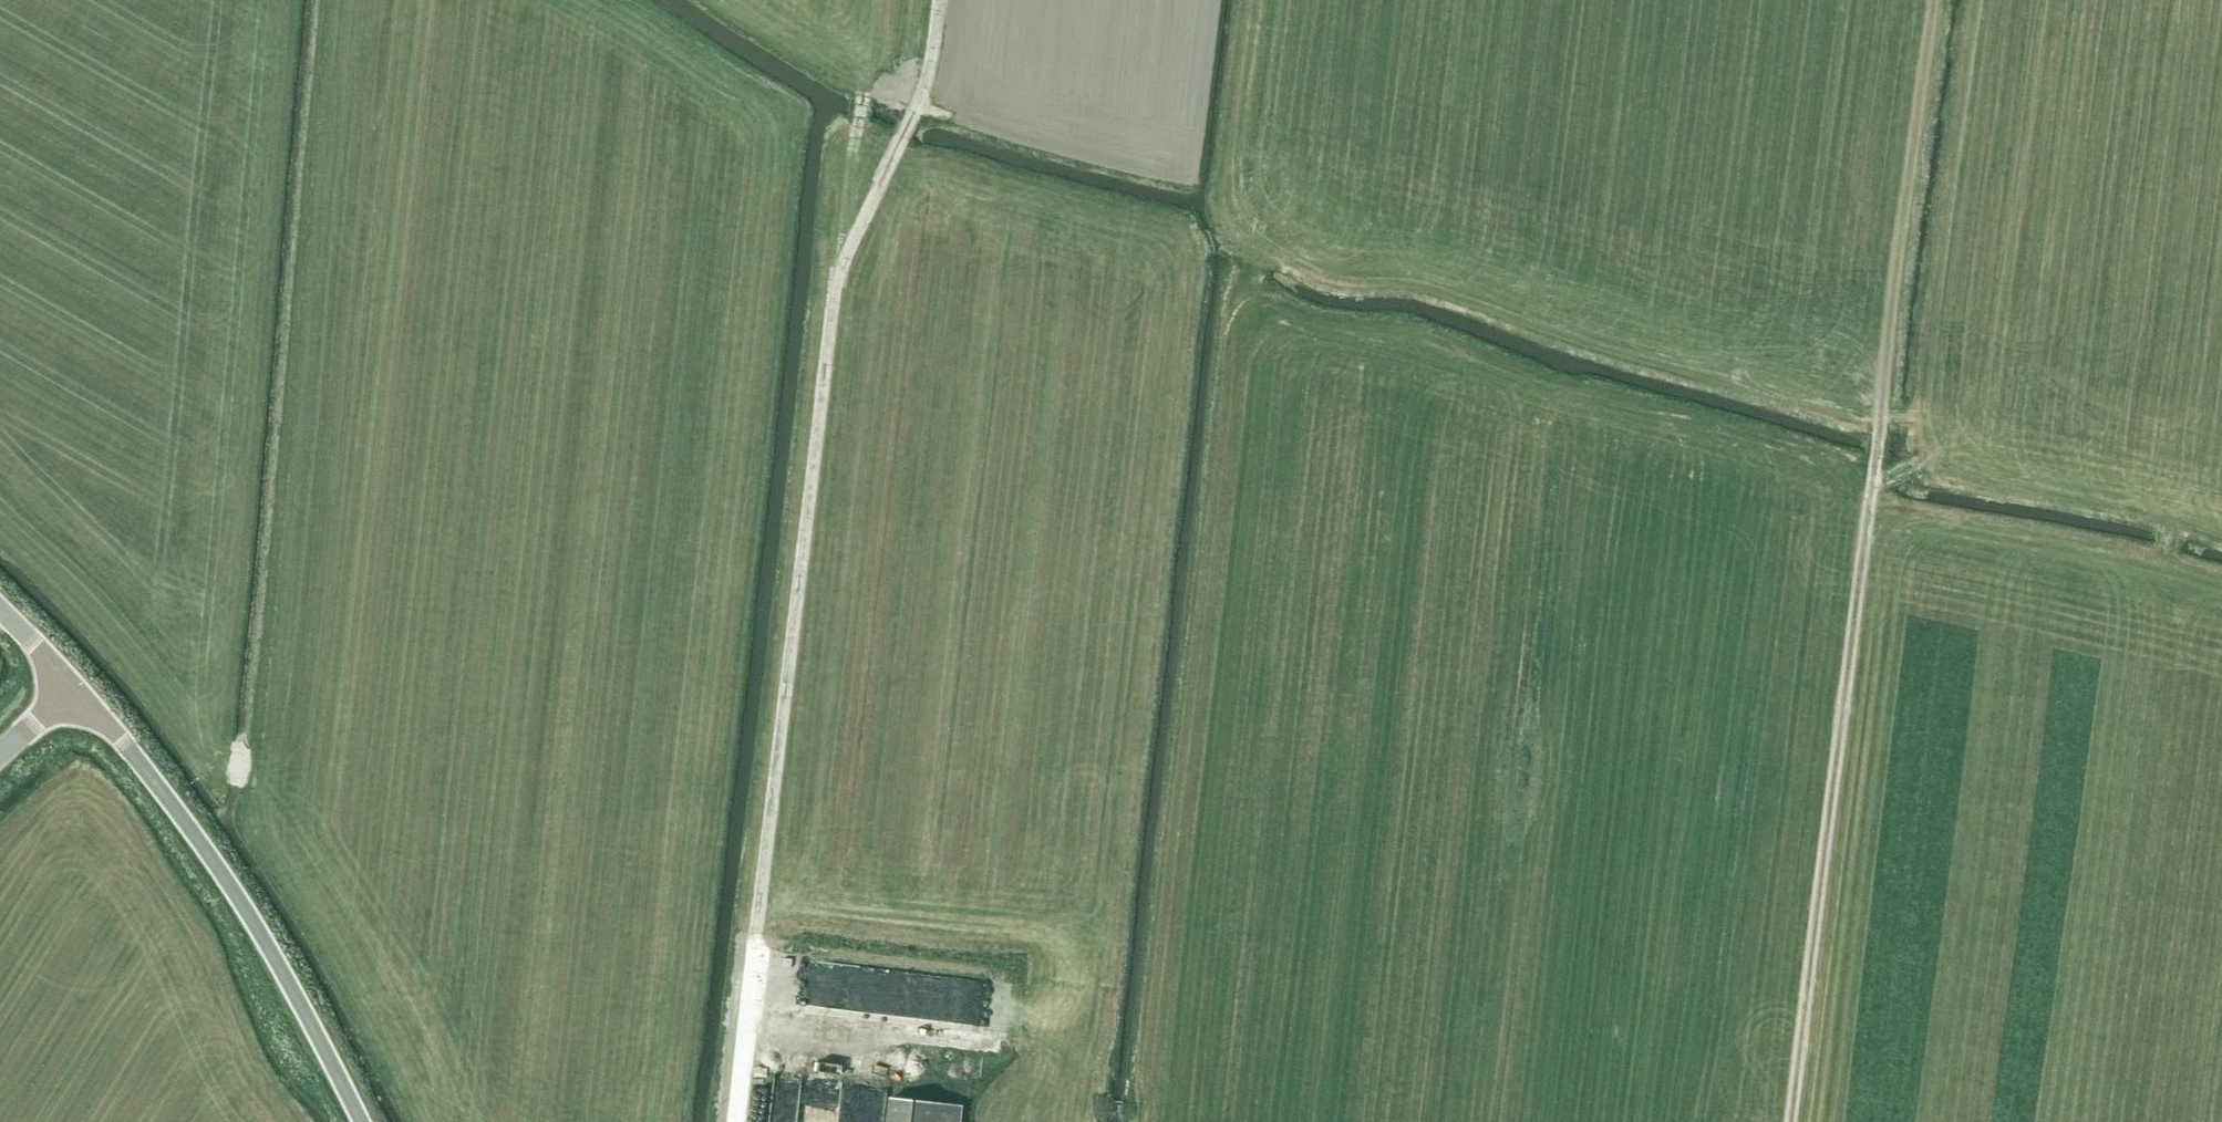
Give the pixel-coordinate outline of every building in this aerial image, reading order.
[(960,1107),(893,1099),(890,1121),(958,1121),(960,1107)]
